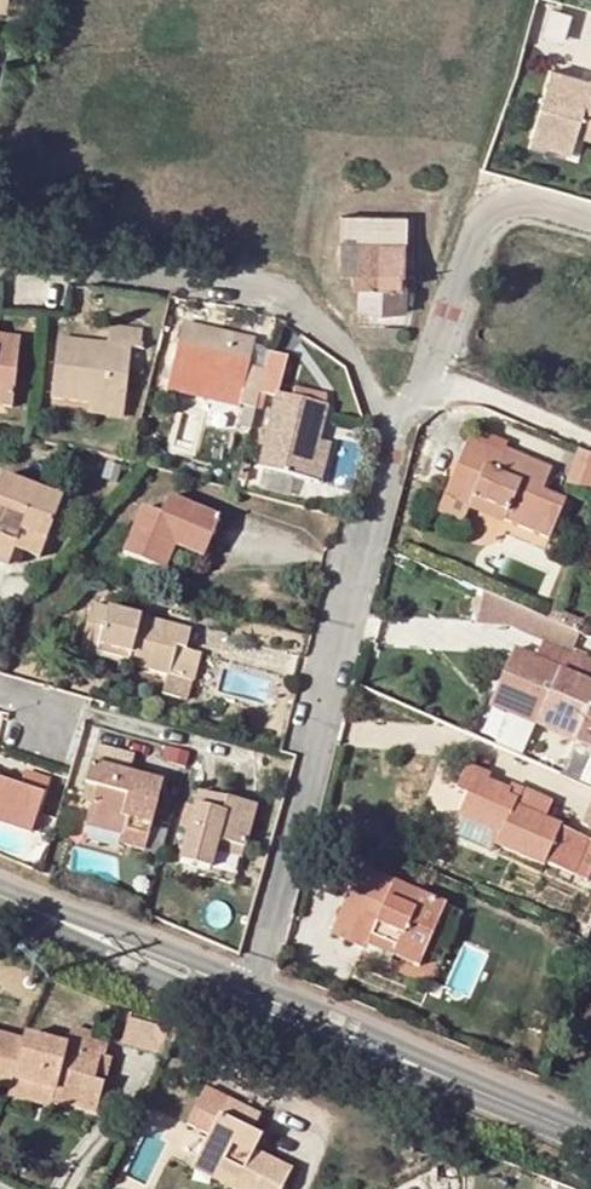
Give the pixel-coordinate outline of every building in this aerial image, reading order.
[(590,86),(551,74),(530,142),(572,154),(577,137),(581,120),(590,123),(590,84),(590,86)] [(581,120),(577,137),(590,141),(590,123),(581,120)] [(83,199),(112,199),(83,190),(83,199)] [(406,217),(340,216),(340,273),(352,274),(353,286),(359,287),(358,313),(404,311),(405,287),(400,287),(401,273),(404,273),(406,217)] [(238,407),(251,411),(256,393),(261,373),(247,370),(251,351),(253,341),(181,325),(166,390),(238,407)] [(48,399),(87,404),(121,409),(129,347),(138,349),(140,332),(109,330),(106,346),(56,340),(48,399)] [(11,410),(17,341),(0,339),(0,409),(11,410)] [(265,354),(251,351),(247,370),(261,373),(265,354)] [(261,373),(256,393),(273,397),(256,469),(318,484),(327,445),(317,444),(326,408),(291,401),(276,397),(285,358),(265,354),(261,373)] [(294,386),(291,401),(326,408),(329,394),(294,386)] [(121,409),(87,404),(85,416),(120,419),(121,409)] [(238,407),(233,427),(246,430),(251,411),(238,407)] [(467,442),(459,459),(466,463),(461,476),(453,472),(435,514),(462,525),(473,500),(507,515),(502,523),(547,542),(563,505),(539,495),(548,470),(501,450),(498,456),(467,442)] [(590,495),(590,456),(577,450),(564,485),(590,495)] [(466,463),(459,459),(453,472),(461,476),(466,463)] [(0,476),(0,564),(6,566),(13,551),(37,559),(60,499),(0,476)] [(218,521),(166,497),(158,517),(138,508),(120,555),(163,574),(174,549),(201,560),(218,521)] [(475,625),(509,628),(541,641),(542,639),(571,652),(578,634),(557,625),(544,619),(482,593),(475,625)] [(90,605),(82,634),(99,638),(97,648),(127,656),(125,665),(168,676),(163,695),(189,701),(200,656),(185,651),(190,631),(90,605)] [(562,613),(557,625),(577,633),(582,621),(562,613)] [(99,638),(82,634),(77,654),(125,665),(127,656),(97,648),(99,638)] [(493,695),(534,712),(529,723),(573,742),(590,750),(590,705),(589,704),(586,711),(566,703),(576,680),(590,686),(590,661),(542,639),(541,641),(535,658),(512,649),(493,695)] [(534,712),(493,695),(487,705),(529,723),(534,712)] [(558,776),(590,791),(590,750),(573,742),(558,776)] [(93,747),(84,785),(95,788),(90,805),(84,826),(120,837),(118,845),(142,852),(160,784),(128,776),(132,758),(93,747)] [(505,798),(507,793),(486,784),(488,778),(464,767),(455,791),(465,795),(456,818),(461,821),(457,830),(540,867),(542,863),(571,875),(576,861),(585,840),(543,821),(549,805),(519,792),(516,796),(514,802),(505,798)] [(30,834),(41,797),(48,782),(22,773),(18,789),(0,783),(0,823),(30,834)] [(95,788),(84,785),(79,802),(90,805),(95,788)] [(197,793),(194,807),(209,811),(213,796),(197,793)] [(516,796),(507,793),(505,798),(514,802),(516,796)] [(209,811),(194,807),(179,861),(209,870),(213,853),(216,841),(242,848),(253,807),(213,796),(209,811)] [(434,824),(437,816),(430,813),(427,821),(434,824)] [(24,854),(30,836),(0,825),(0,846),(24,854)] [(239,860),(242,848),(216,841),(213,853),(239,860)] [(571,875),(569,878),(580,883),(588,866),(576,861),(571,875)] [(328,935),(345,942),(359,909),(378,916),(391,884),(357,869),(328,935)] [(363,951),(364,946),(368,937),(395,948),(391,957),(417,968),(443,906),(391,884),(378,916),(359,909),(345,942),(363,951)] [(368,937),(364,946),(391,957),(395,948),(368,937)] [(126,1023),(122,1039),(156,1048),(160,1034),(174,1038),(179,1030),(129,1010),(129,1013),(105,1006),(103,1017),(126,1023)] [(7,1089),(10,1079),(53,1090),(50,1101),(94,1112),(102,1082),(91,1079),(98,1054),(102,1055),(107,1035),(70,1025),(65,1043),(21,1032),(19,1039),(0,1034),(0,1087),(7,1089)] [(108,1057),(102,1055),(98,1054),(91,1079),(102,1082),(108,1057)] [(49,1106),(50,1101),(53,1090),(10,1079),(7,1089),(5,1095),(49,1106)] [(205,1135),(195,1156),(218,1167),(221,1159),(242,1170),(253,1148),(259,1135),(249,1129),(257,1112),(225,1095),(204,1085),(183,1125),(205,1135)] [(290,1168),(253,1148),(242,1170),(233,1188),(279,1188),(290,1168)] [(232,1188),(233,1188),(242,1170),(221,1159),(218,1167),(195,1156),(188,1168),(232,1188)]
